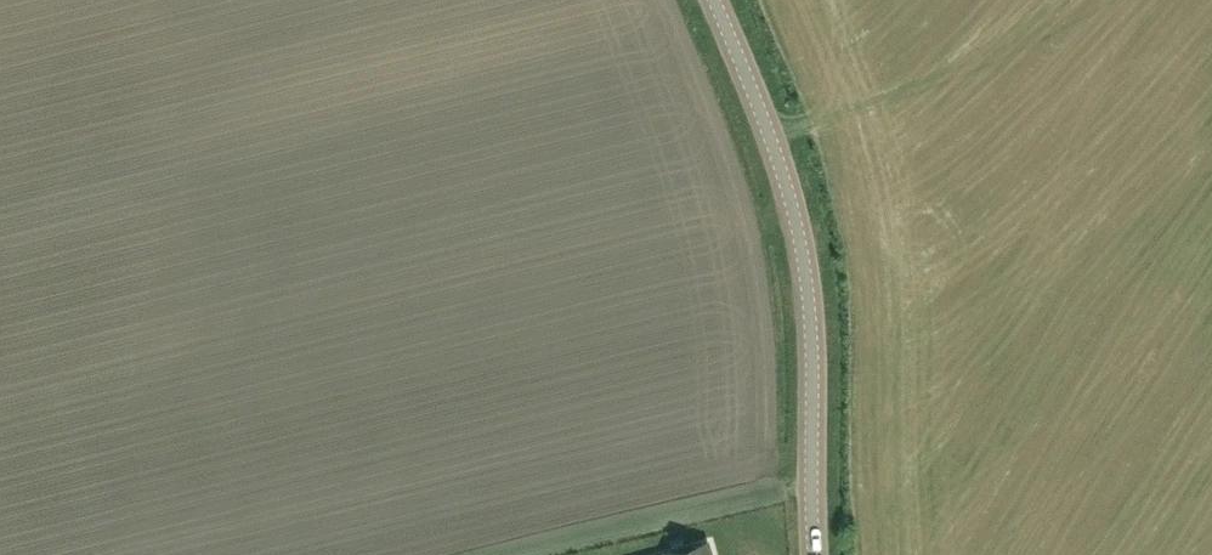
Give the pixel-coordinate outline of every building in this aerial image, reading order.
[(707,542),(668,553),(669,554),(711,554),(707,542)]
